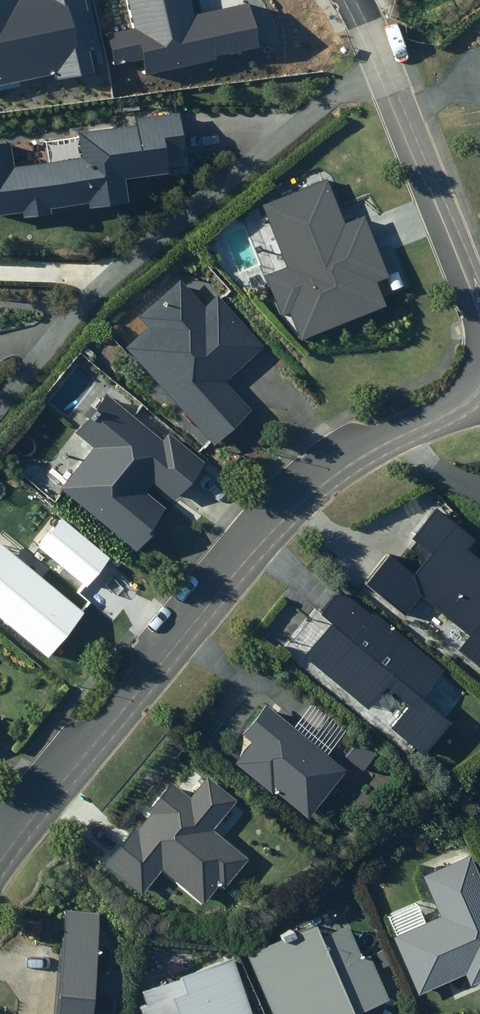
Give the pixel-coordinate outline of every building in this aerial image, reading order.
[(325,180),(261,205),(285,267),(261,276),(277,317),(287,313),(298,340),(385,306),(375,282),(386,277),(362,215),(342,223),(325,180)] [(149,323),(124,347),(216,443),(250,410),(223,382),(257,350),(213,292),(200,304),(178,281),(142,316),(149,323)] [(80,459),(57,488),(133,548),(164,508),(143,492),(149,484),(170,500),(199,462),(163,434),(160,438),(103,394),(75,430),(92,443),(80,459)] [(442,666),(342,583),(316,615),(328,625),(301,657),(367,712),(385,689),(404,704),(386,725),(423,756),(452,721),(419,694),(442,666)] [(342,769),(263,705),(239,735),(248,742),(230,764),(269,795),(273,790),(305,815),(342,769)] [(130,824),(100,859),(140,893),(160,870),(202,905),(218,886),(221,889),(249,856),(223,834),(244,811),(205,778),(189,796),(171,781),(148,809),(151,812),(136,830),(130,824)] [(391,936),(416,995),(464,975),(468,986),(479,981),(479,880),(469,854),(422,875),(440,915),(391,936)] [(62,908),(54,1013),(89,1013),(98,911),(62,908)] [(265,938),(267,944),(243,955),(269,1013),(359,1013),(388,1002),(367,953),(361,956),(342,912),(330,917),(328,911),(265,938)] [(139,1005),(142,1013),(250,1013),(230,955),(210,962),(209,959),(139,982),(146,1002),(139,1005)]
